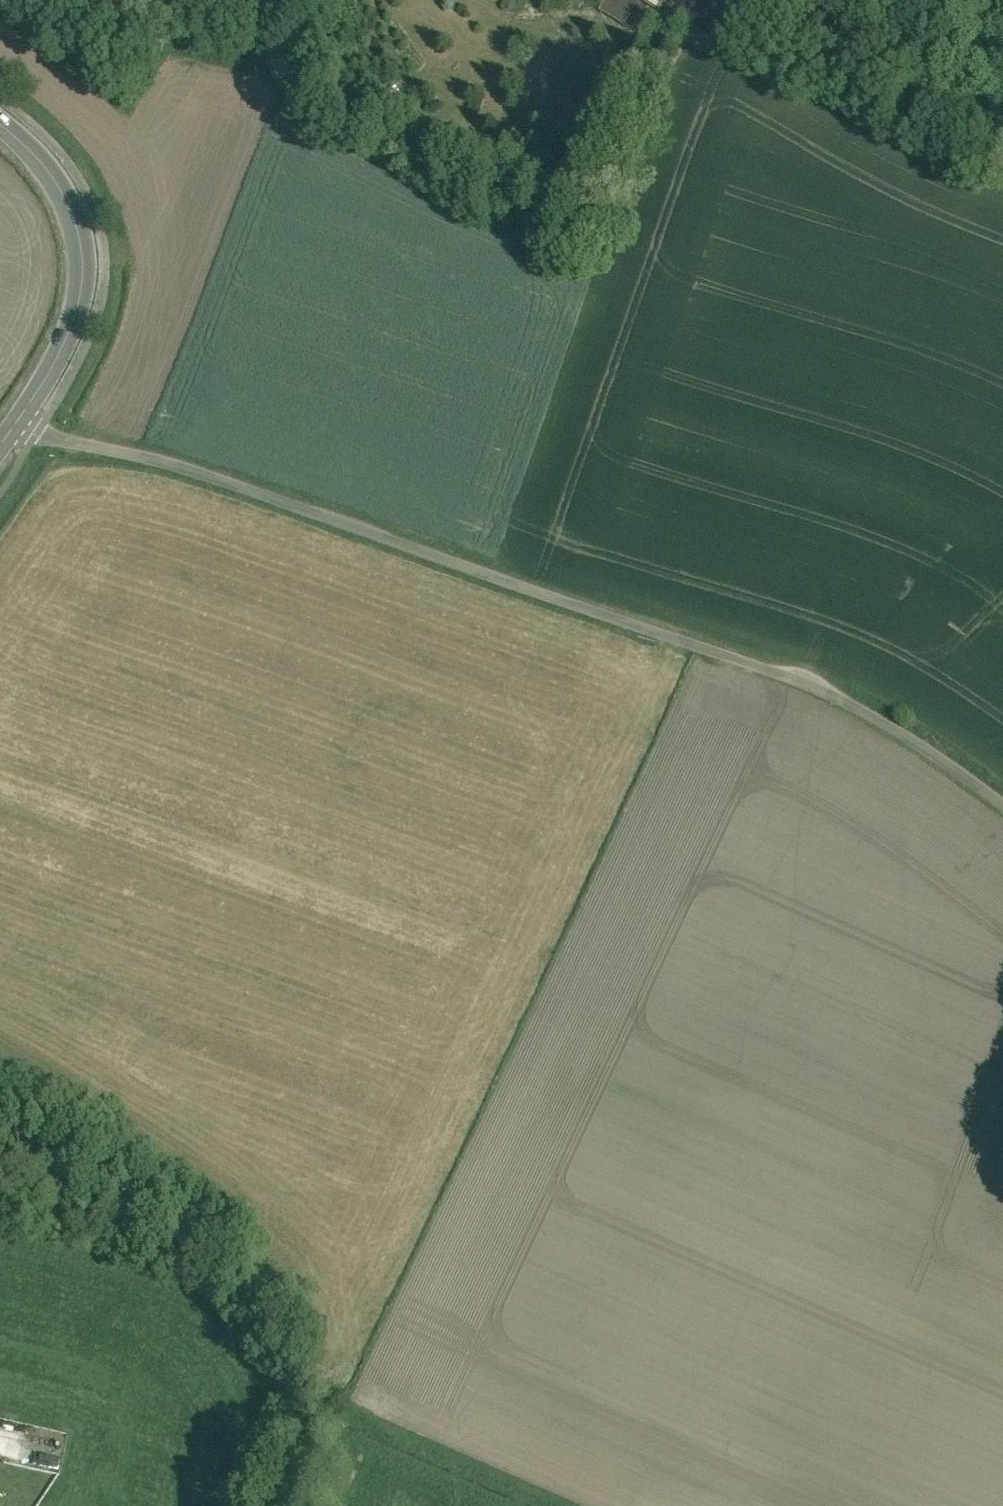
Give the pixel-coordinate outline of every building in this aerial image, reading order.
[(674,14),(683,0),(650,0),(674,14)] [(623,31),(628,22),(622,19),(626,11),(608,1),(599,17),(623,31)]
